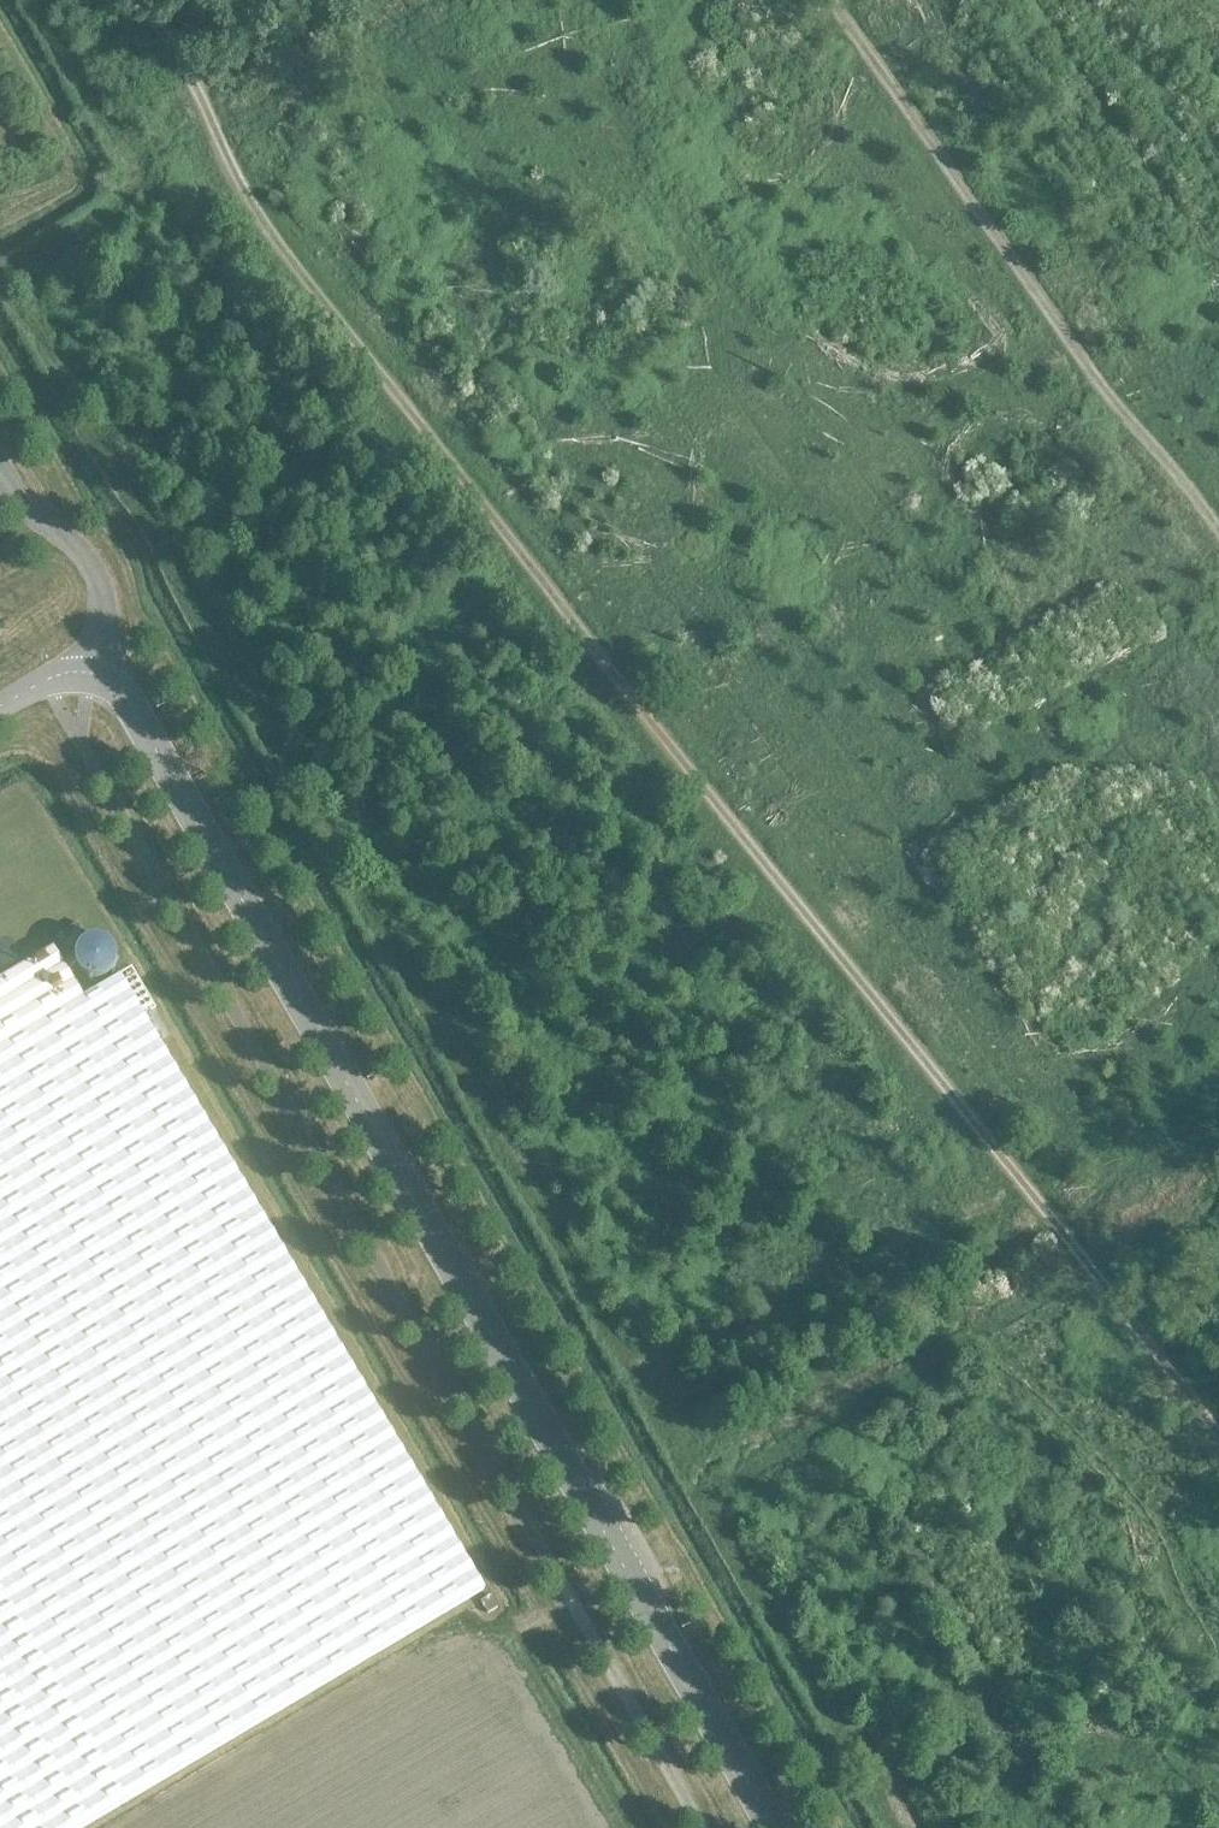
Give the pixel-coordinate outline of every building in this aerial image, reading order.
[(74,961),(74,965),(76,969),(78,973),(81,976),(85,979),(90,980),(95,981),(100,980),(104,979),(108,976),(110,974),(113,970),(115,966),(116,962),(115,957),(114,952),(112,948),(109,944),(105,941),(101,940),(97,939),(93,939),(89,940),(84,941),(80,944),(77,948),(75,952),(74,957),(74,961)] [(52,947),(0,978),(0,1827),(79,1827),(482,1589),(118,975),(81,997),(52,947)]
